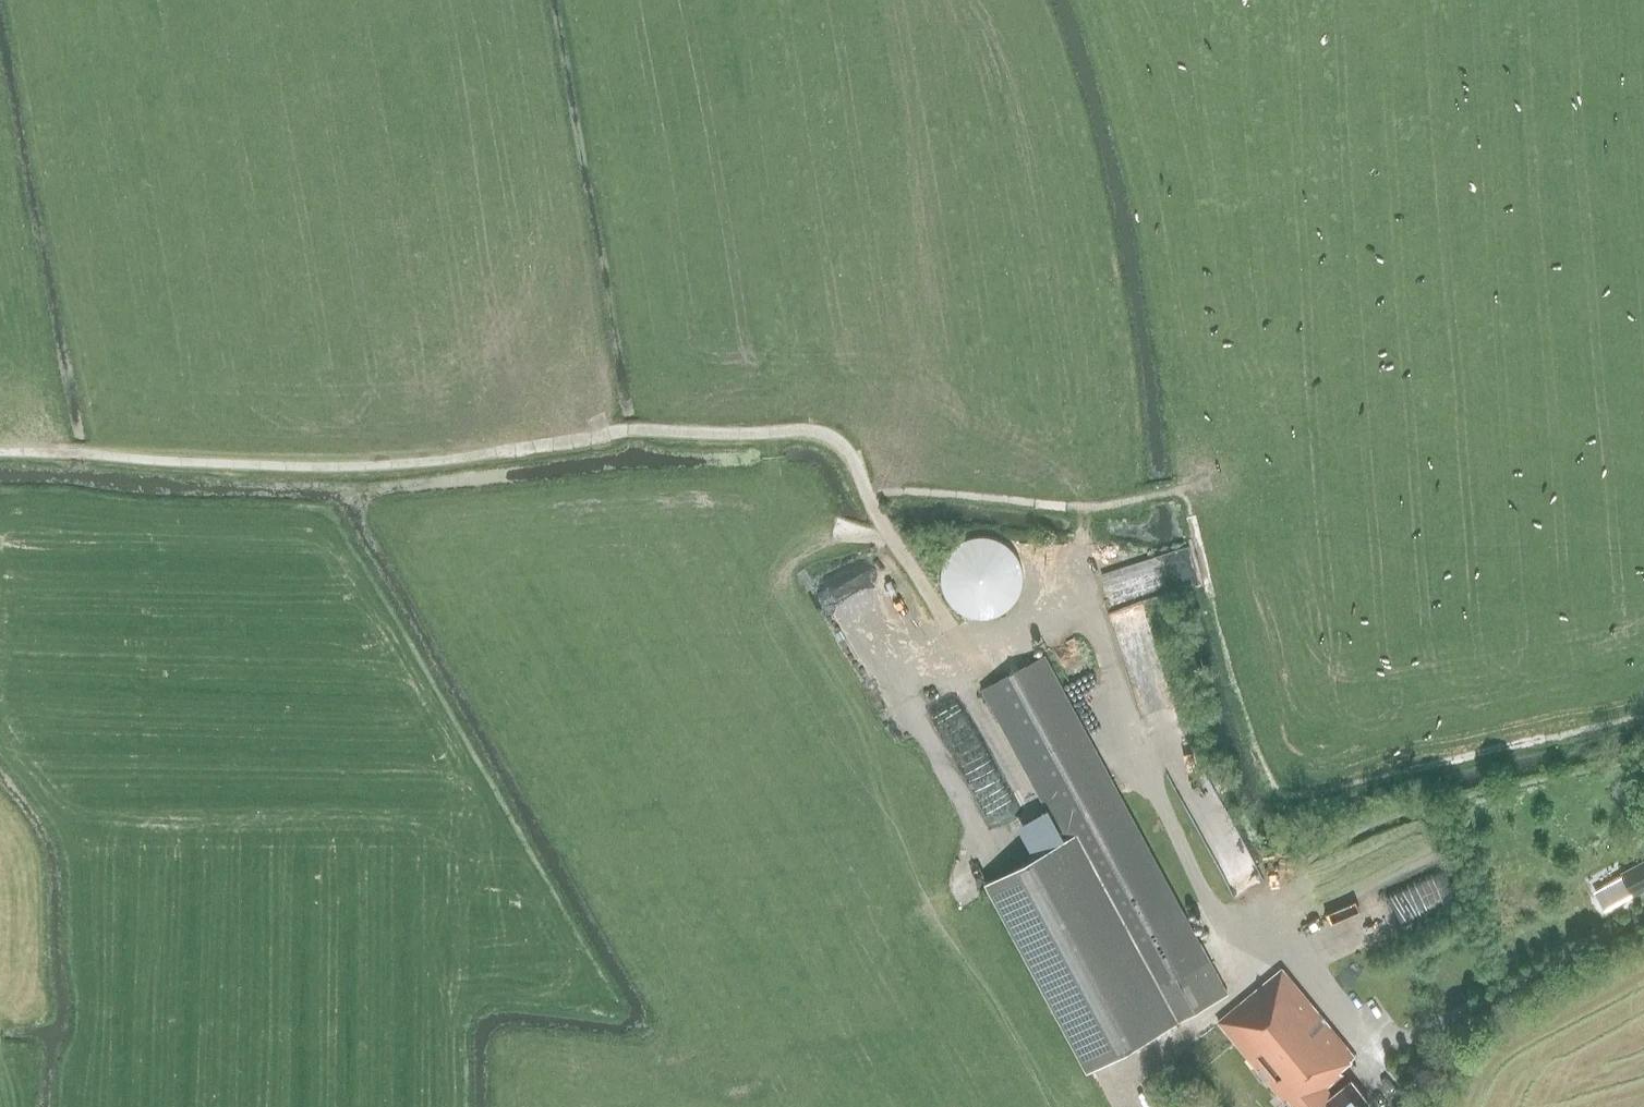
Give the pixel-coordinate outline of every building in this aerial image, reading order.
[(1064,842),(989,882),(994,890),(1090,1068),(1227,993),(1044,655),(982,689),(1064,842)] [(1034,824),(991,733),(959,748),(1003,839),(1034,824)] [(1620,870),(1633,896),(1643,890),(1643,857),(1620,870)] [(1369,1103),(1352,1080),(1330,1096),(1324,1088),(1342,1074),(1339,1070),(1354,1057),(1282,969),(1218,1021),(1284,1102),(1288,1098),(1295,1106),(1363,1106),(1369,1103)]
